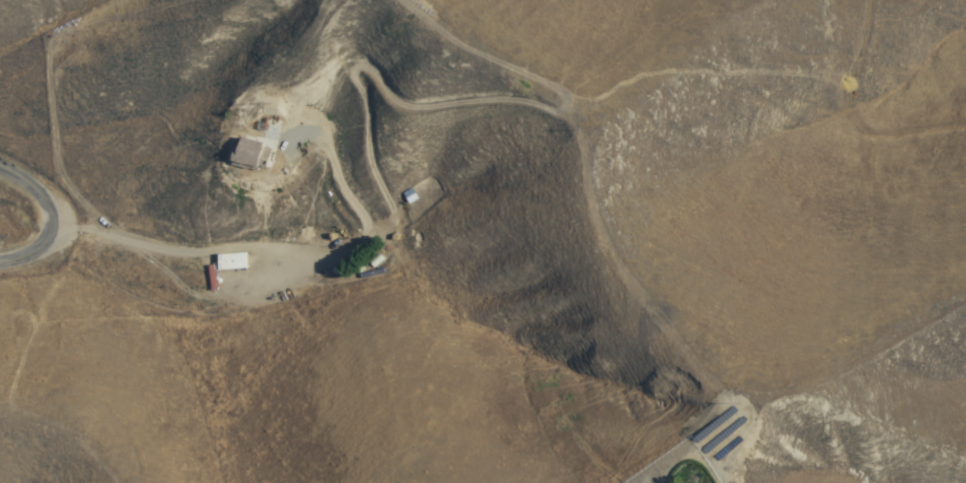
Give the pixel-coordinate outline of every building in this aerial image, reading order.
[(235,163),(237,151),(241,152),(245,138),(267,143),(266,147),(273,149),(269,165),(261,163),(259,169),(235,163)] [(218,270),(245,268),(243,252),(216,254),(218,270)]
